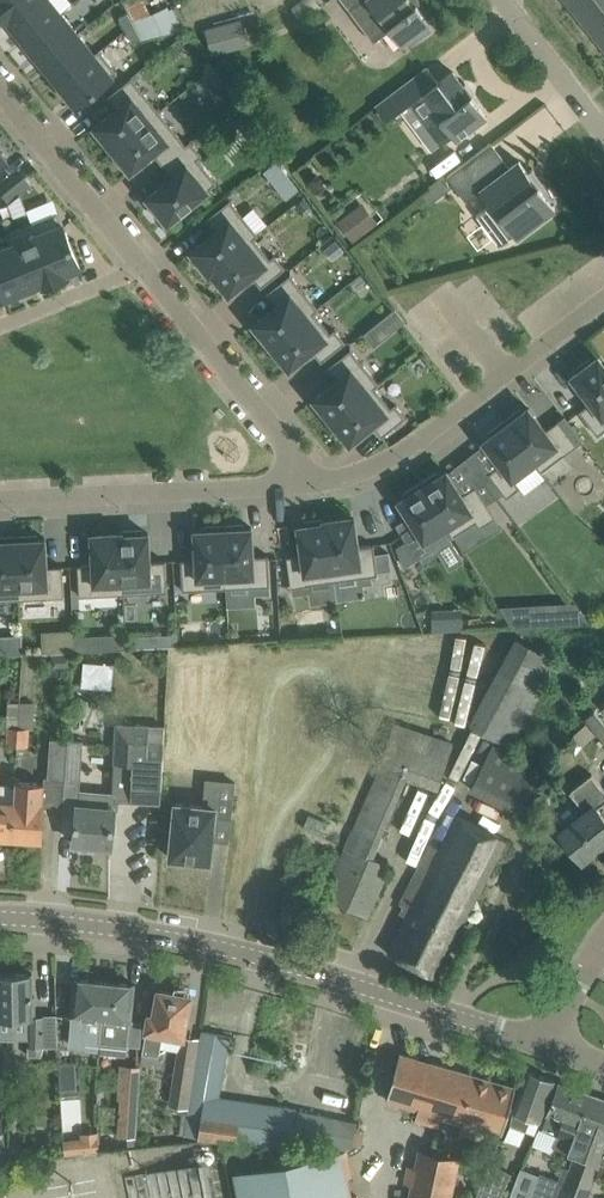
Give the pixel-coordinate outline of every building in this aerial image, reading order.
[(32,0),(0,0),(0,13),(6,21),(32,0)] [(61,11),(52,0),(32,0),(6,21),(7,22),(9,20),(25,41),(61,11)] [(151,12),(145,0),(125,0),(134,19),(151,12)] [(375,41),(391,29),(401,44),(413,35),(417,40),(432,28),(428,23),(430,22),(414,0),(343,0),(375,41)] [(603,45),(603,0),(567,0),(603,45)] [(151,12),(134,19),(144,39),(162,34),(183,29),(173,7),(169,9),(168,6),(151,12)] [(42,62),(79,32),(61,11),(25,41),(42,62)] [(135,25),(128,12),(120,16),(127,29),(135,25)] [(241,18),(206,28),(213,54),(227,51),(223,35),(244,29),(241,18)] [(142,37),(135,25),(127,29),(133,42),(142,37)] [(59,83),(100,50),(100,49),(95,53),(79,32),(42,62),(59,83)] [(77,105),(118,72),(100,50),(59,83),(77,105)] [(440,81),(439,80),(428,66),(376,105),(387,119),(418,96),(425,106),(418,112),(442,143),(453,134),(457,140),(488,116),(453,71),(440,81)] [(110,151),(160,111),(132,77),(108,96),(118,108),(95,126),(96,128),(96,127),(100,133),(98,135),(110,151)] [(240,101),(227,111),(234,120),(236,118),(247,109),(240,101)] [(163,164),(192,141),(191,140),(186,144),(160,111),(110,151),(123,166),(126,164),(130,169),(130,170),(131,171),(153,152),(163,164)] [(197,199),(217,182),(198,158),(202,155),(192,141),(163,164),(173,176),(148,196),(153,203),(150,205),(161,218),(163,216),(168,222),(180,212),(182,215),(199,202),(197,199)] [(517,237),(556,207),(553,204),(558,201),(543,181),(539,184),(520,159),(510,166),(492,142),(447,175),(467,201),(482,190),(496,208),(481,219),(500,245),(515,234),(517,237)] [(299,187),(277,160),(264,170),(287,197),(299,187)] [(32,184),(26,176),(14,186),(20,193),(32,184)] [(449,189),(443,180),(424,194),(431,203),(449,189)] [(9,202),(20,193),(14,186),(3,195),(9,202)] [(212,271),(258,233),(230,199),(206,219),(216,231),(194,249),(196,251),(194,253),(195,254),(197,253),(202,259),(200,261),(202,263),(204,261),(209,268),(207,269),(209,271),(211,269),(212,271)] [(364,202),(339,218),(353,240),(378,223),(364,202)] [(59,212),(33,222),(57,281),(58,280),(58,279),(68,276),(67,272),(81,266),(59,212)] [(57,281),(33,222),(7,233),(30,287),(43,282),(44,285),(54,281),(55,281),(57,281)] [(7,233),(6,233),(11,244),(0,248),(0,286),(5,297),(30,287),(7,233)] [(259,234),(258,233),(212,271),(214,273),(211,275),(222,290),(225,287),(230,293),(252,275),(262,287),(286,267),(275,254),(270,258),(254,238),(259,234)] [(269,347),(318,308),(291,274),(267,293),(276,305),(254,323),(255,325),(255,324),(259,330),(257,332),(269,347)] [(319,309),(318,308),(269,347),(282,363),(285,361),(289,366),(289,368),(312,349),(322,361),(346,342),(335,328),(331,332),(315,312),(319,309)] [(330,422),(379,383),(351,348),(327,368),(337,380),(314,398),(315,399),(320,404),(317,406),(330,422)] [(580,410),(598,435),(603,430),(603,363),(598,356),(592,361),(590,358),(577,368),(579,371),(573,375),(592,401),(580,410)] [(379,383),(330,422),(342,438),(345,436),(349,441),(350,442),(373,424),(382,436),(406,417),(395,403),(391,407),(375,387),(379,383)] [(520,408),(504,420),(535,461),(534,462),(541,471),(577,444),(583,439),(565,415),(559,420),(546,429),(529,406),(525,409),(522,411),(520,408)] [(534,462),(535,461),(504,420),(503,421),(488,433),(490,435),(484,440),(501,463),(489,472),(507,497),(521,487),(514,477),(534,462)] [(476,486),(463,494),(447,469),(446,470),(446,471),(442,473),(440,474),(438,471),(422,482),(455,535),(477,521),(481,526),(495,517),(476,486)] [(418,558),(455,535),(422,482),(404,492),(406,496),(401,499),(400,499),(399,499),(415,524),(414,525),(401,532),(418,558)] [(355,517),(352,518),(351,515),(349,516),(350,518),(341,519),(341,517),(339,517),(339,519),(331,521),(330,518),(328,519),(329,521),(327,521),(335,580),(378,574),(377,565),(374,544),(360,546),(359,546),(355,517)] [(327,521),(324,522),(323,518),(305,521),(306,524),(299,525),(303,554),(287,556),(292,586),(335,580),(327,521)] [(251,527),(244,527),(244,524),(224,525),(227,587),(271,585),(269,555),(254,555),(252,526),(250,526),(251,527)] [(183,590),(227,587),(224,525),(204,526),(204,529),(197,530),(197,529),(195,529),(197,558),(181,559),(183,590)] [(149,532),(142,533),(142,529),(124,530),(124,534),(121,534),(124,593),(167,591),(166,560),(150,561),(149,532)] [(121,534),(119,534),(118,531),(116,531),(117,534),(108,534),(108,532),(106,532),(106,535),(97,535),(97,532),(95,532),(95,535),(92,535),(93,556),(94,564),(78,565),(80,595),(124,593),(121,534)] [(44,538),(37,538),(37,535),(17,536),(21,599),(64,596),(63,566),(55,566),(47,566),(46,537),(44,537),(44,538)] [(21,599),(17,536),(0,536),(0,600),(21,599)] [(392,572),(390,554),(376,555),(377,565),(378,574),(392,572)] [(576,601),(530,603),(531,626),(592,623),(576,601)] [(448,614),(433,615),(433,631),(463,629),(463,617),(448,618),(448,614)] [(73,628),(63,629),(64,651),(75,651),(73,628)] [(177,633),(168,634),(169,646),(178,646),(177,633)] [(0,635),(0,641),(1,641),(1,652),(22,651),(21,634),(0,635)] [(85,635),(74,635),(75,651),(86,650),(85,635)] [(516,636),(470,723),(519,753),(536,722),(529,719),(559,660),(516,636)] [(53,668),(72,666),(70,652),(52,654),(53,668)] [(23,655),(22,674),(38,675),(38,655),(23,655)] [(113,689),(115,664),(85,661),(83,686),(113,689)] [(18,745),(20,701),(9,700),(6,726),(9,727),(8,745),(18,745)] [(29,746),(30,728),(34,728),(36,702),(20,701),(18,745),(29,746)] [(454,741),(437,735),(396,721),(379,768),(323,895),(325,896),(368,917),(392,867),(373,858),(408,780),(440,790),(454,741)] [(76,818),(74,842),(112,845),(115,808),(119,809),(120,796),(132,798),(131,801),(161,802),(162,778),(165,739),(149,739),(150,725),(117,724),(113,796),(96,795),(96,805),(79,803),(78,803),(77,805),(76,818)] [(45,782),(44,803),(63,804),(65,779),(68,739),(51,738),(49,775),(48,778),(45,778),(45,782)] [(65,779),(63,804),(77,805),(78,803),(79,803),(81,780),(84,740),(68,739),(65,779)] [(472,788),(521,813),(543,768),(494,743),(472,788)] [(597,778),(592,773),(570,790),(586,811),(559,832),(567,842),(568,841),(582,859),(603,842),(603,815),(598,807),(603,803),(603,788),(597,778)] [(204,805),(176,802),(170,857),(211,861),(215,816),(232,817),(236,782),(207,779),(204,805)] [(15,802),(13,837),(41,839),(43,815),(44,803),(45,782),(32,782),(31,786),(16,785),(15,802)] [(13,837),(15,802),(0,801),(0,837),(13,837)] [(331,821),(311,813),(305,826),(325,834),(331,821)] [(507,838),(485,827),(459,814),(441,848),(431,843),(400,902),(411,907),(388,952),(436,977),(507,838)] [(57,1038),(57,1014),(35,1014),(35,995),(33,995),(33,972),(0,973),(0,1015),(30,1015),(29,1055),(43,1055),(45,1046),(57,1046),(57,1038)] [(73,1016),(70,1045),(86,1047),(87,1043),(100,1044),(101,1019),(105,980),(75,977),(73,1001),(71,1015),(73,1016)] [(101,1019),(100,1044),(128,1047),(129,1045),(132,1007),(135,983),(105,980),(101,1019)] [(191,995),(170,991),(159,989),(154,1015),(150,1014),(141,1063),(158,1067),(162,1046),(178,1049),(169,1104),(186,1107),(197,1043),(183,1041),(191,995)] [(218,1098),(227,1048),(230,1035),(203,1030),(200,1044),(188,1107),(189,1107),(184,1134),(238,1142),(290,1151),(293,1134),(296,1110),(218,1098)] [(482,1139),(485,1126),(502,1131),(515,1086),(401,1052),(388,1098),(420,1108),(416,1120),(439,1126),(443,1114),(463,1120),(459,1133),(482,1139)] [(62,1092),(81,1091),(79,1060),(60,1062),(62,1092)] [(135,1144),(140,1065),(121,1063),(118,1098),(122,1098),(122,1112),(119,1112),(118,1135),(126,1135),(126,1145),(135,1144)] [(540,1120),(555,1079),(527,1069),(513,1109),(512,1124),(528,1130),(533,1117),(540,1120)] [(569,1152),(590,1093),(559,1081),(547,1113),(541,1128),(557,1134),(553,1145),(569,1152)] [(593,1094),(590,1093),(569,1152),(575,1155),(570,1168),(563,1166),(559,1179),(552,1197),(588,1197),(601,1161),(603,1162),(603,1098),(593,1094)] [(351,1146),(356,1123),(300,1111),(295,1135),(351,1146)] [(98,1132),(63,1133),(64,1152),(99,1151),(98,1132)] [(21,1144),(5,1144),(5,1158),(21,1158),(21,1144)] [(340,1147),(231,1169),(237,1197),(350,1197),(340,1147)] [(513,1173),(491,1162),(475,1197),(501,1197),(513,1173)] [(409,1197),(452,1197),(458,1174),(427,1168),(416,1165),(408,1164),(404,1182),(412,1183),(409,1197)] [(559,1179),(541,1172),(531,1197),(552,1197),(559,1179)]
